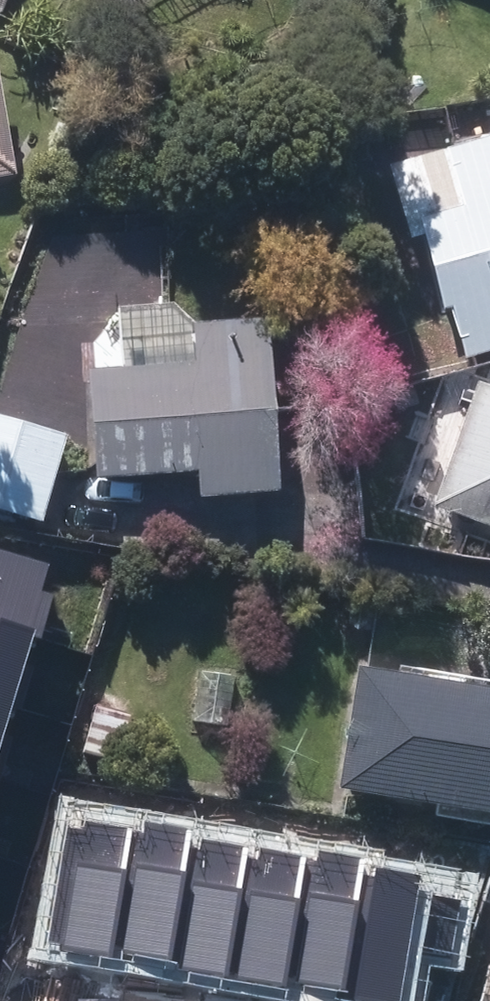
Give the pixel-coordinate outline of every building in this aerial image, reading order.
[(440,162),(455,217),(414,228),(437,310),(445,308),(460,362),(489,354),(489,148),(440,162)] [(84,380),(91,486),(194,480),(195,504),(265,500),(254,333),(186,337),(189,373),(84,380)] [(428,514),(489,537),(489,408),(471,401),(428,514)] [(60,445),(0,430),(0,517),(39,527),(60,445)] [(41,637),(54,594),(40,590),(48,562),(0,548),(0,625),(41,637)] [(0,625),(0,703),(12,707),(33,635),(0,625)] [(333,797),(489,824),(489,699),(354,677),(333,797)] [(0,703),(0,748),(12,707),(0,703)] [(76,817),(54,948),(117,958),(138,827),(76,817)] [(138,827),(117,958),(175,968),(197,836),(138,826),(138,827)] [(256,846),(197,836),(175,968),(234,977),(256,846)] [(256,846),(234,977),(288,986),(309,855),(256,846)] [(370,864),(309,855),(288,986),(348,997),(370,865),(370,864)] [(348,997),(374,1000),(400,1000),(421,873),(370,865),(348,997)] [(489,969),(481,1000),(489,1000),(489,970),(489,969)]
